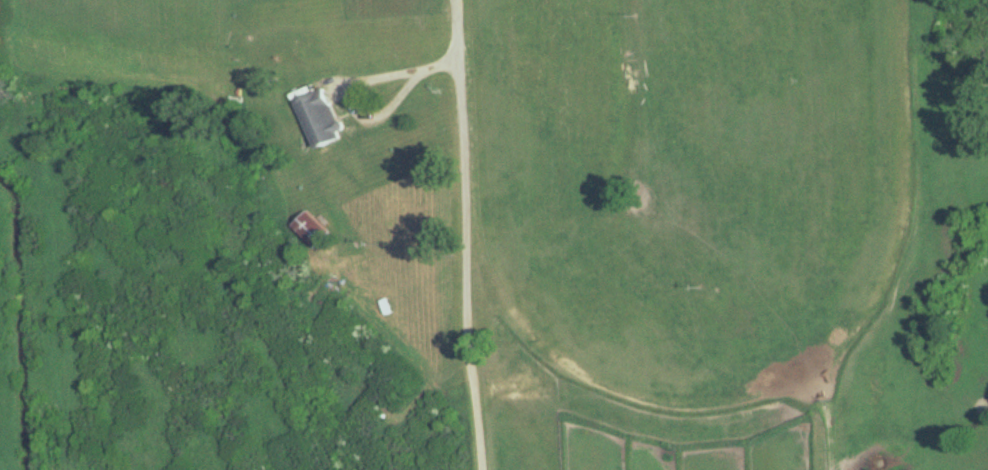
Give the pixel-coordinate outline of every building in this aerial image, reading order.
[(299,101),(320,150),(347,139),(343,132),(348,129),(330,88),(299,101)] [(291,226),(315,250),(331,234),(307,210),(291,226)] [(392,313),(387,298),(376,303),(381,317),(392,313)]
